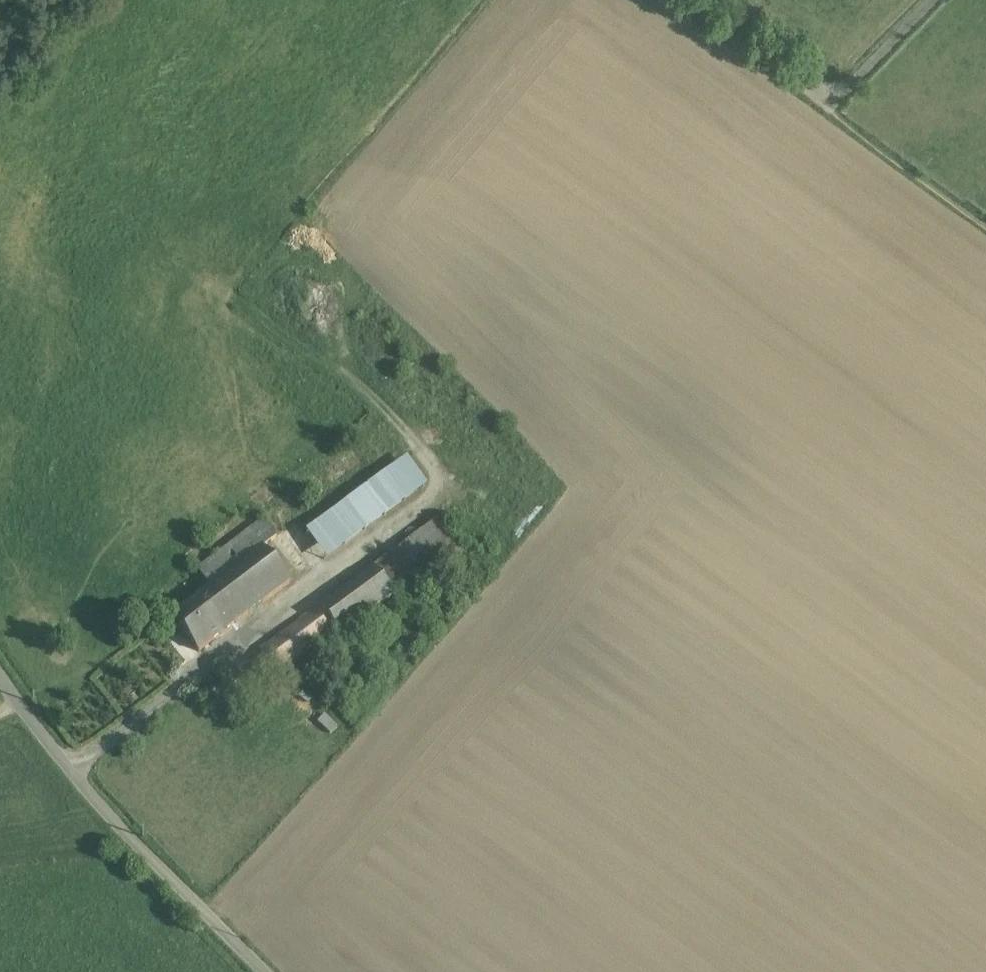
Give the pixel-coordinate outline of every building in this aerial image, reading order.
[(355,448),(312,477),(323,492),(365,463),(355,448)] [(326,560),(428,487),(407,457),(305,530),(326,560)] [(440,519),(374,568),(395,596),(408,586),(414,593),(465,554),(440,519)] [(262,521),(195,572),(208,590),(262,549),(263,550),(276,540),(262,521)] [(208,590),(197,598),(224,633),(288,584),(263,550),(262,549),(208,590)] [(374,568),(320,609),(336,632),(340,636),(395,596),(374,568)] [(197,598),(169,619),(196,654),(224,633),(197,598)] [(320,609),(260,652),(278,674),(336,632),(320,609)]
